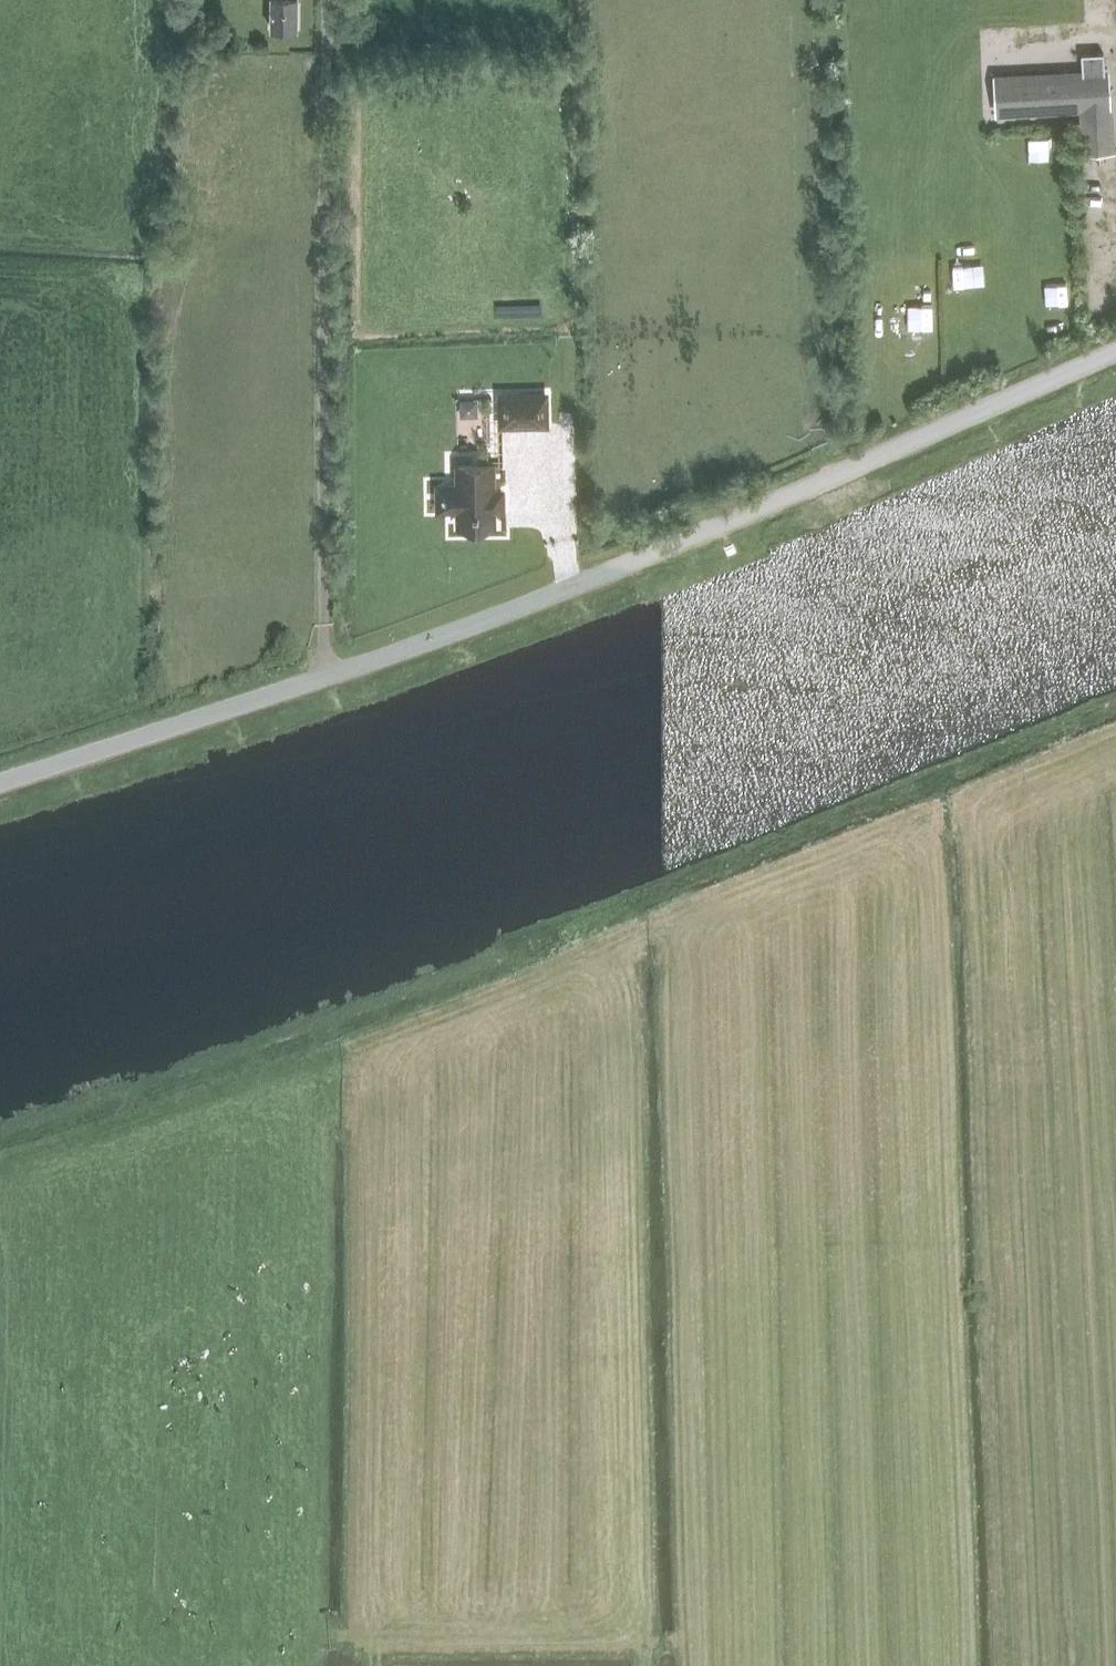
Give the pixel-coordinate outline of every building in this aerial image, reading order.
[(297,28),(297,0),(271,0),(271,28),(297,28)] [(1103,53),(1081,54),(1082,75),(1015,78),(1017,110),(1105,105),(1104,74),(1103,53)] [(497,392),(497,411),(498,429),(549,428),(548,391),(497,392)] [(505,512),(505,487),(495,487),(495,463),(454,463),(454,483),(436,483),(436,512),(455,512),(455,529),(496,529),(496,512),(505,512)]
